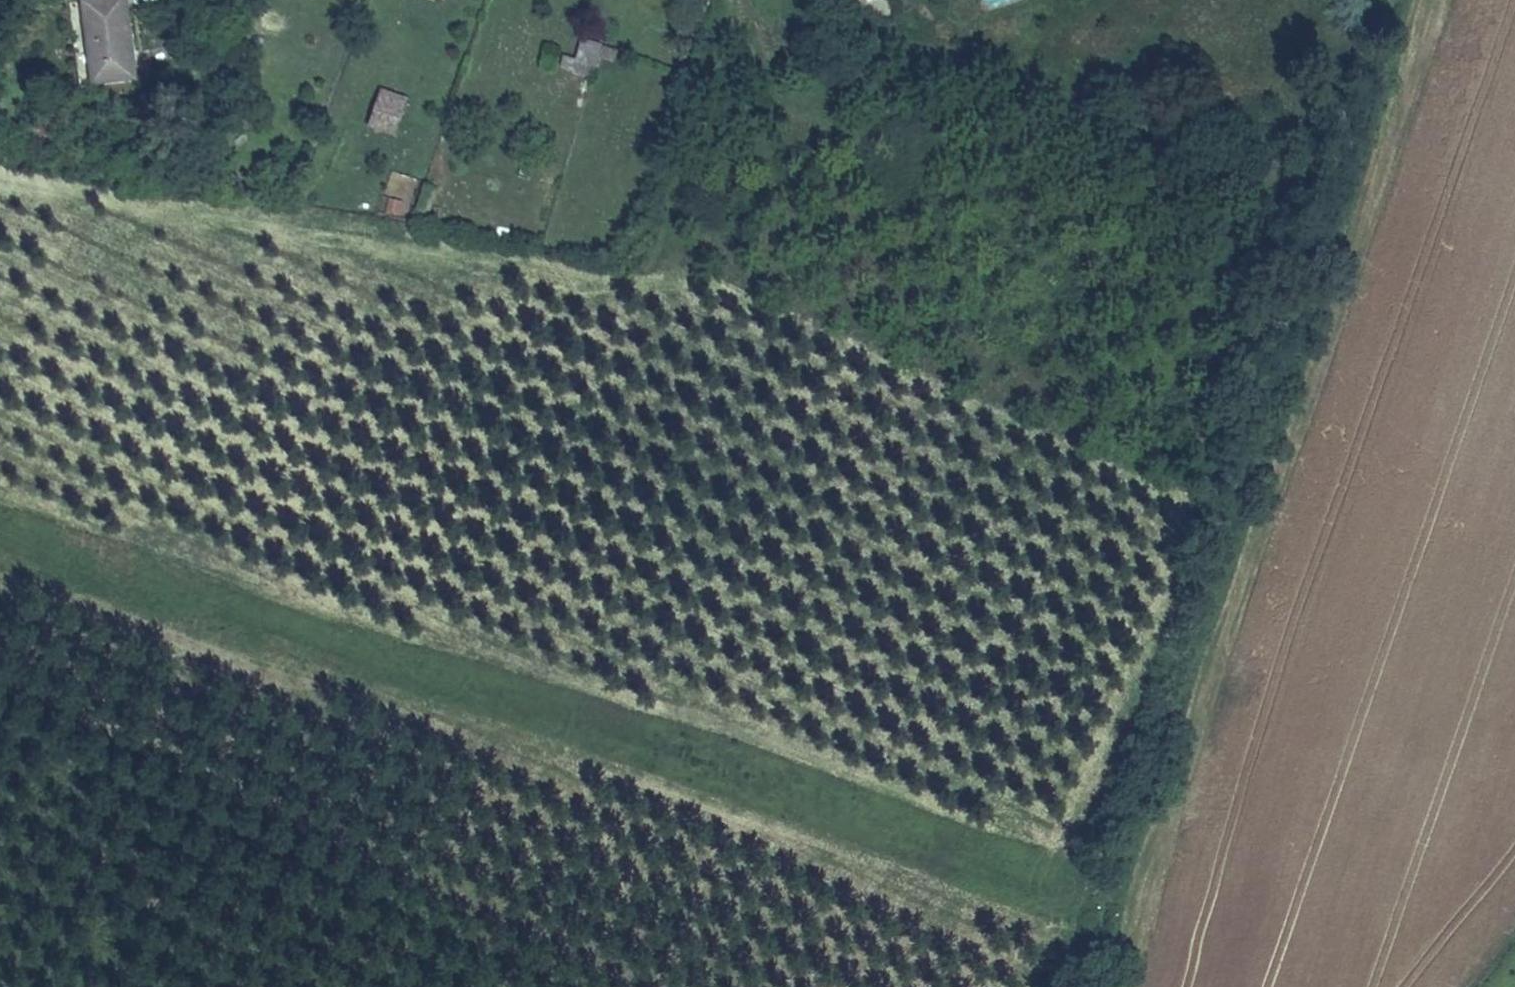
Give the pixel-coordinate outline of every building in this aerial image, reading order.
[(90,82),(139,76),(129,0),(80,0),(90,82)] [(601,46),(568,33),(562,52),(584,61),(586,53),(597,57),(601,46)] [(584,61),(562,52),(559,60),(581,68),(584,61)] [(380,85),(367,125),(396,135),(409,95),(380,85)] [(384,196),(382,211),(401,214),(403,198),(384,196)]
